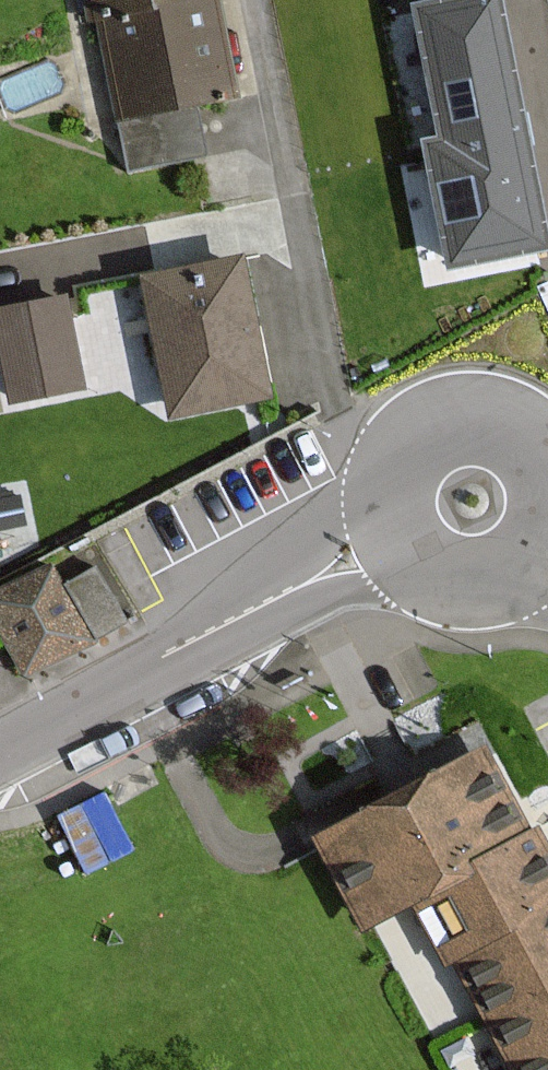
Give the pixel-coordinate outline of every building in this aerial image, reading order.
[(91,19),(103,17),(122,116),(133,169),(205,155),(194,102),(232,95),(213,0),(88,0),(91,19)] [(417,6),(445,142),(432,145),(455,260),(547,242),(499,0),(447,0),(417,6)] [(237,264),(150,281),(176,410),(263,392),(250,330),(237,264)] [(63,298),(0,310),(0,331),(14,399),(80,386),(63,298)] [(37,558),(0,579),(0,655),(9,671),(111,614),(81,559),(48,578),(37,558)] [(414,904),(449,967),(506,1069),(547,1069),(547,849),(540,834),(527,841),(520,829),(499,790),(481,757),(324,843),(370,928),(414,904)]
